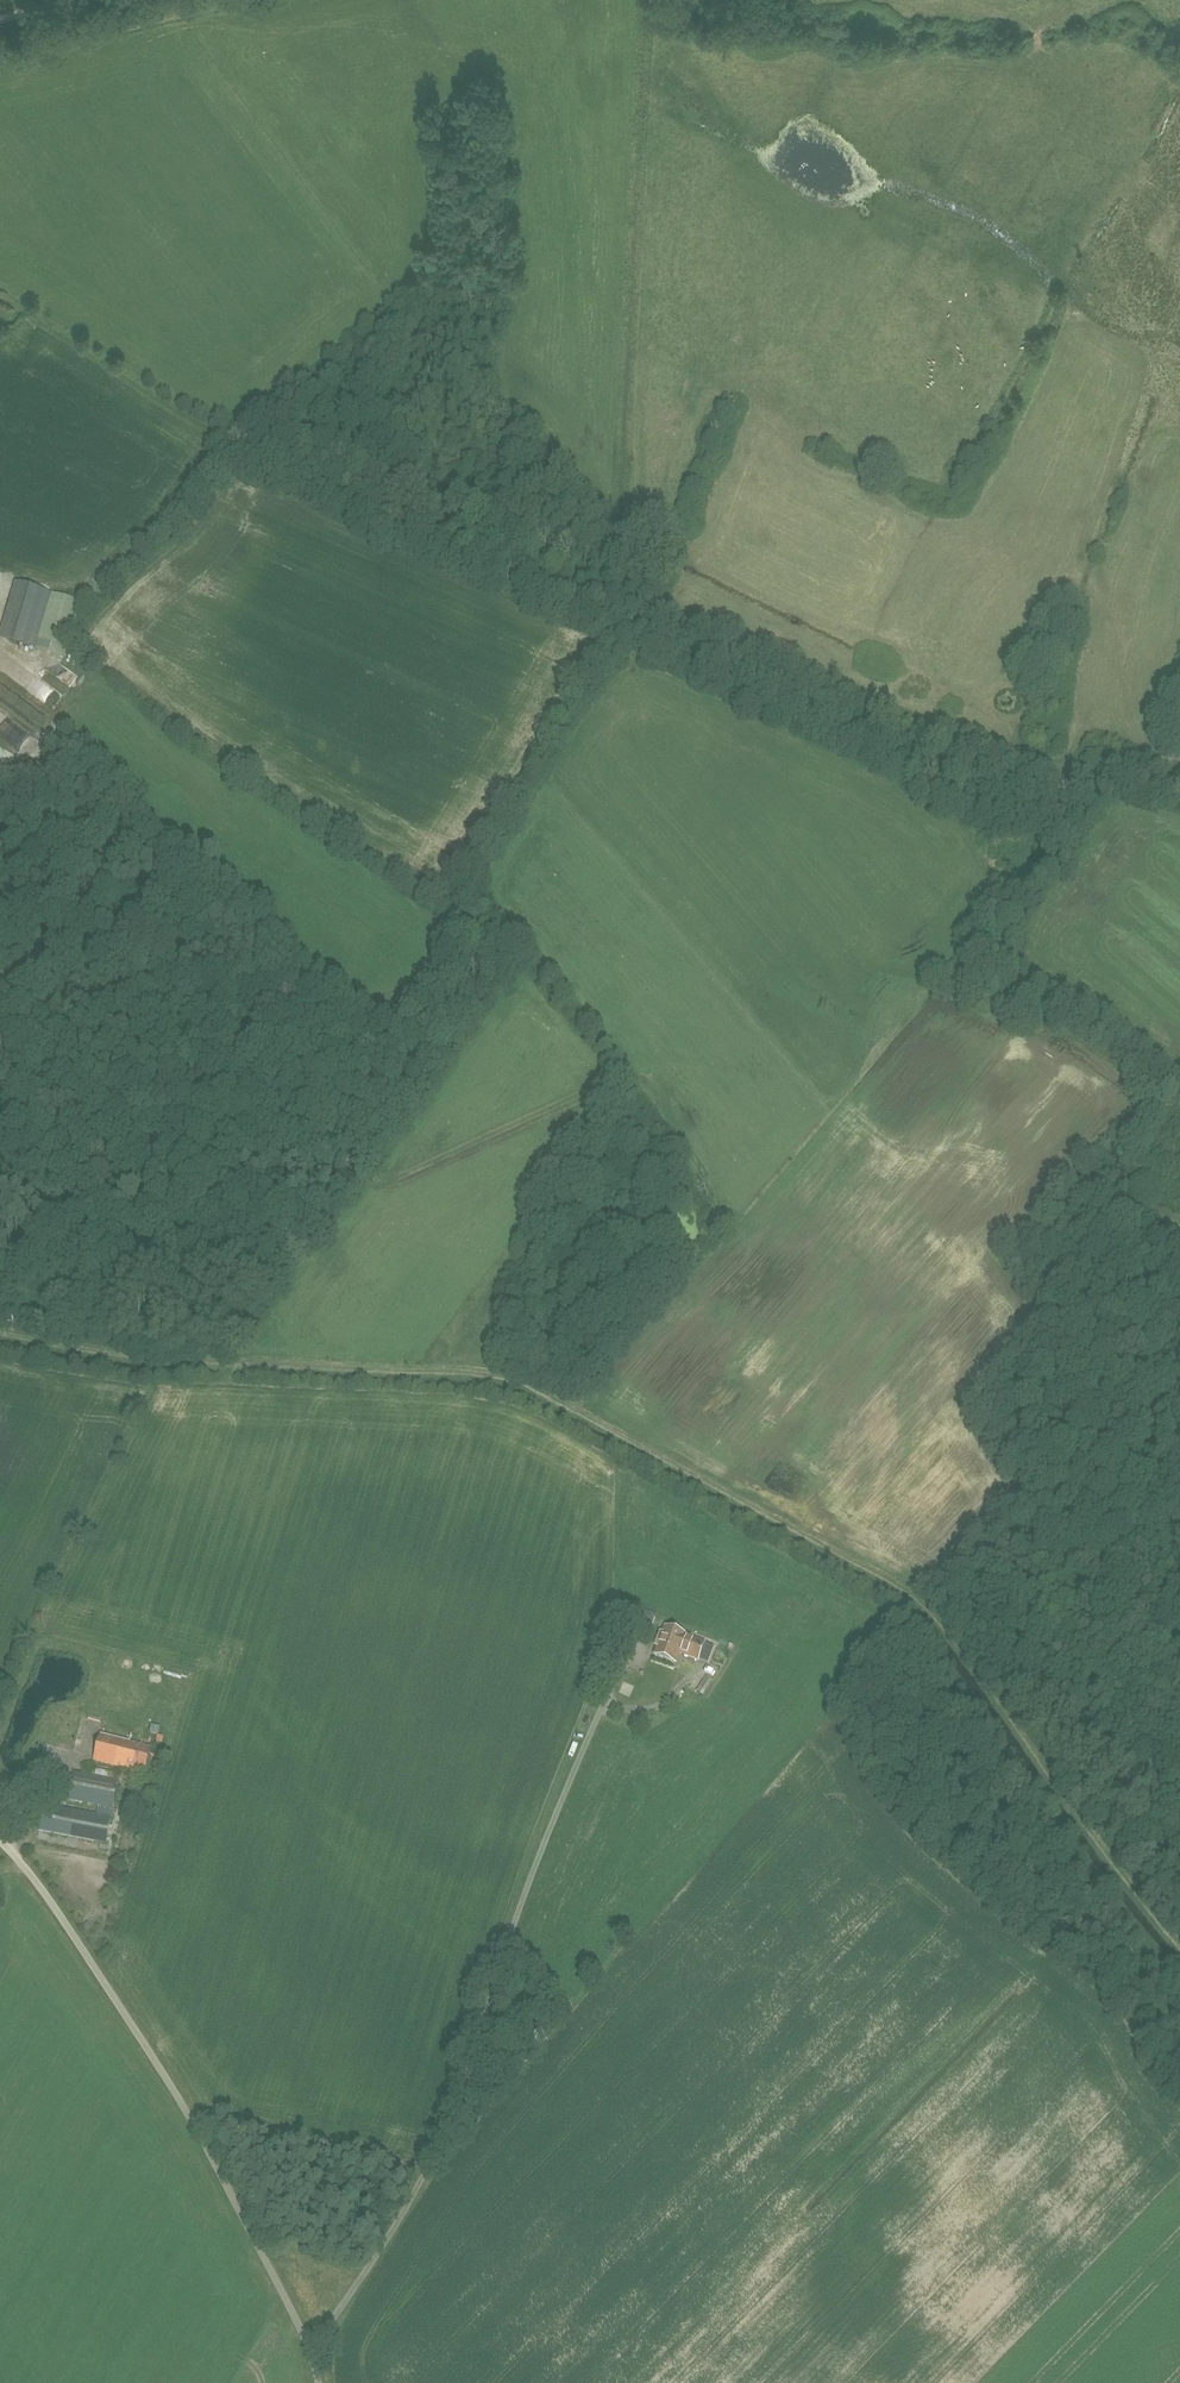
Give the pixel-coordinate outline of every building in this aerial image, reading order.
[(20,582),(5,640),(65,655),(66,652),(60,650),(62,640),(74,643),(86,599),(20,582)] [(657,1646),(654,1654),(676,1662),(679,1652),(698,1659),(699,1656),(705,1642),(686,1635),(686,1634),(665,1626),(661,1636),(659,1635),(655,1645),(657,1646)] [(701,1691),(708,1695),(717,1678),(710,1675),(701,1691)] [(151,1766),(154,1755),(150,1754),(151,1748),(130,1742),(139,1704),(110,1697),(94,1760),(123,1768),(123,1766),(145,1772),(147,1765),(151,1766)] [(162,1745),(164,1736),(157,1734),(155,1743),(162,1745)] [(84,1767),(83,1773),(75,1771),(69,1800),(113,1809),(119,1780),(117,1780),(118,1773),(84,1767)] [(106,1843),(110,1819),(42,1806),(37,1831),(106,1843)]
